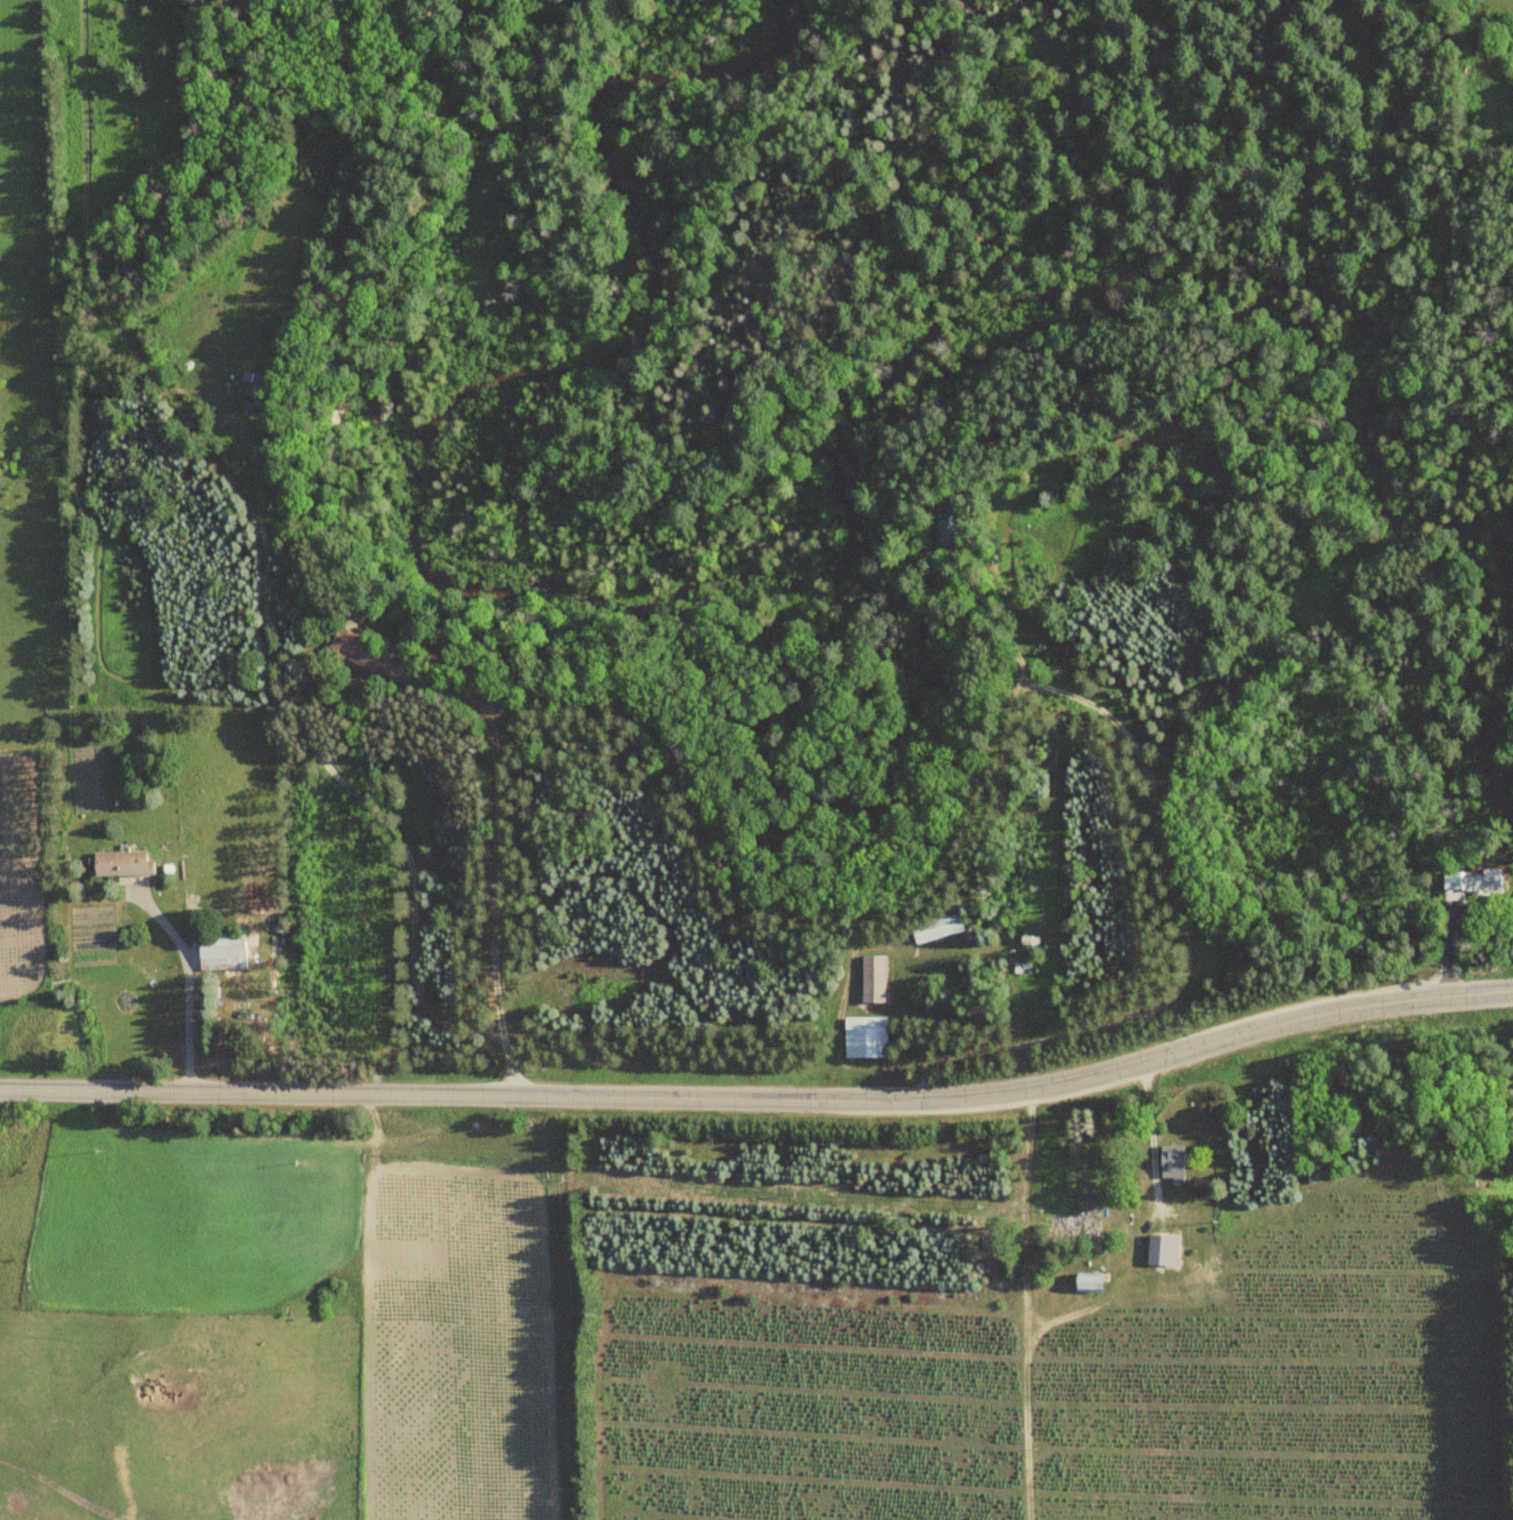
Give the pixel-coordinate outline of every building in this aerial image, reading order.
[(378,676),(390,650),(336,627),(325,653),(378,676)] [(149,876),(149,852),(90,852),(90,876),(149,876)] [(1498,892),(1498,871),(1443,871),(1443,892),(1498,892)] [(909,924),(913,943),(962,934),(959,915),(909,924)] [(197,935),(198,972),(249,971),(248,934),(197,935)] [(885,1005),(885,956),(861,956),(861,1005),(885,1005)] [(843,1019),(843,1059),(886,1059),(886,1019),(843,1019)] [(1159,1144),(1158,1172),(1184,1173),(1185,1145),(1159,1144)] [(1099,1245),(1099,1208),(1084,1208),(1084,1218),(1047,1218),(1047,1245),(1099,1245)] [(1150,1236),(1150,1258),(1166,1258),(1166,1236),(1150,1236)] [(1099,1275),(1070,1275),(1070,1292),(1099,1292),(1099,1275)]
